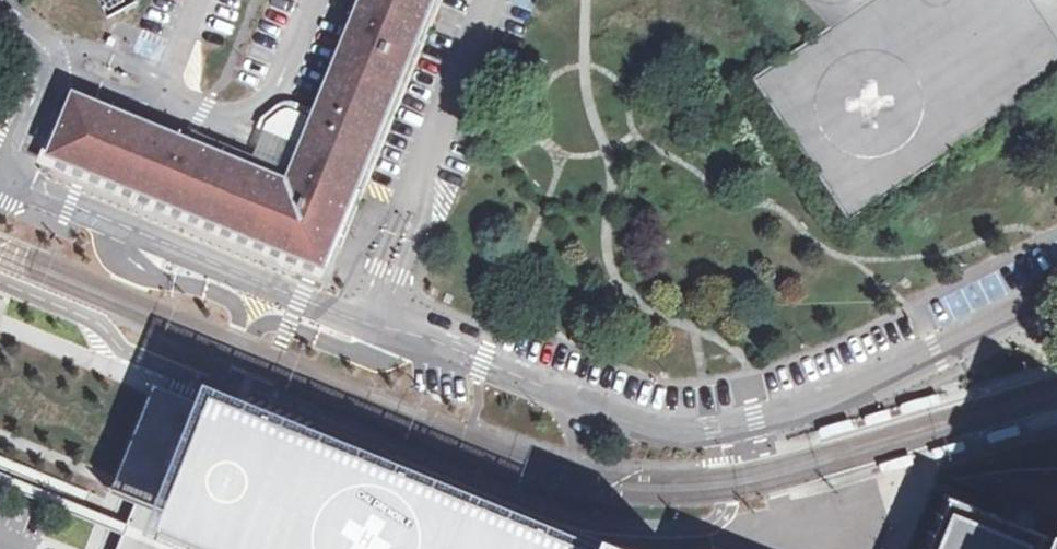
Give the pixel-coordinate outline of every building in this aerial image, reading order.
[(316,119),(291,181),(257,167),(78,94),(53,155),(138,189),(298,254),(327,266),(434,0),(364,0),(316,119)] [(106,19),(135,4),(133,0),(96,0),(106,19)] [(790,54),(754,78),(847,214),(913,169),(848,73),(817,94),(790,54)] [(271,132),(298,143),(309,116),(293,109),(291,109),(288,110),(285,111),(280,117),(274,126),(271,132)] [(271,132),(257,167),(291,181),(316,119),(309,116),(298,143),(271,132)] [(226,390),(164,538),(171,541),(189,548),(190,548),(619,548),(226,390)] [(873,418),(897,411),(896,405),(871,413),(873,418)] [(874,421),(898,414),(897,411),(873,418),(874,421)] [(861,424),(858,416),(828,425),(830,433),(861,424)] [(1023,423),(997,430),(1000,439),(1026,431),(1023,423)] [(918,451),(885,461),(886,464),(910,457),(911,459),(919,456),(918,451)] [(910,457),(886,464),(887,469),(920,460),(919,456),(911,459),(910,457)] [(993,477),(982,479),(972,482),(963,484),(1015,505),(1008,521),(965,504),(948,548),(1054,548),(1056,541),(1056,540),(1022,527),(1029,510),(1056,521),(1056,472),(1052,472),(1044,472),(1037,473),(1028,473),(1023,474),(1011,475),(993,477)]
